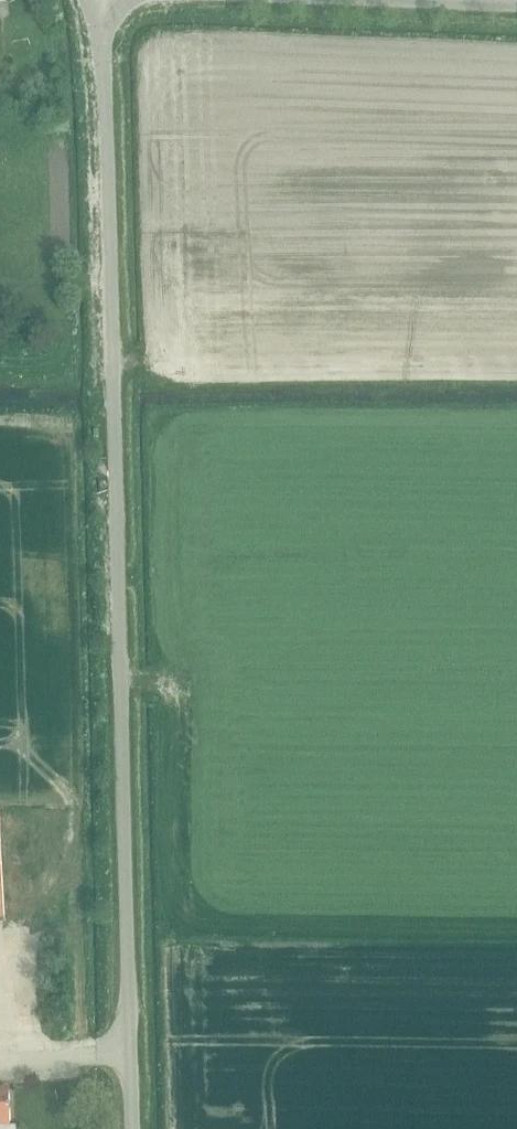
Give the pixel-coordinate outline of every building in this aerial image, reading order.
[(16,1126),(9,1127),(8,1090),(0,1090),(0,1128),(16,1128),(16,1126)]
